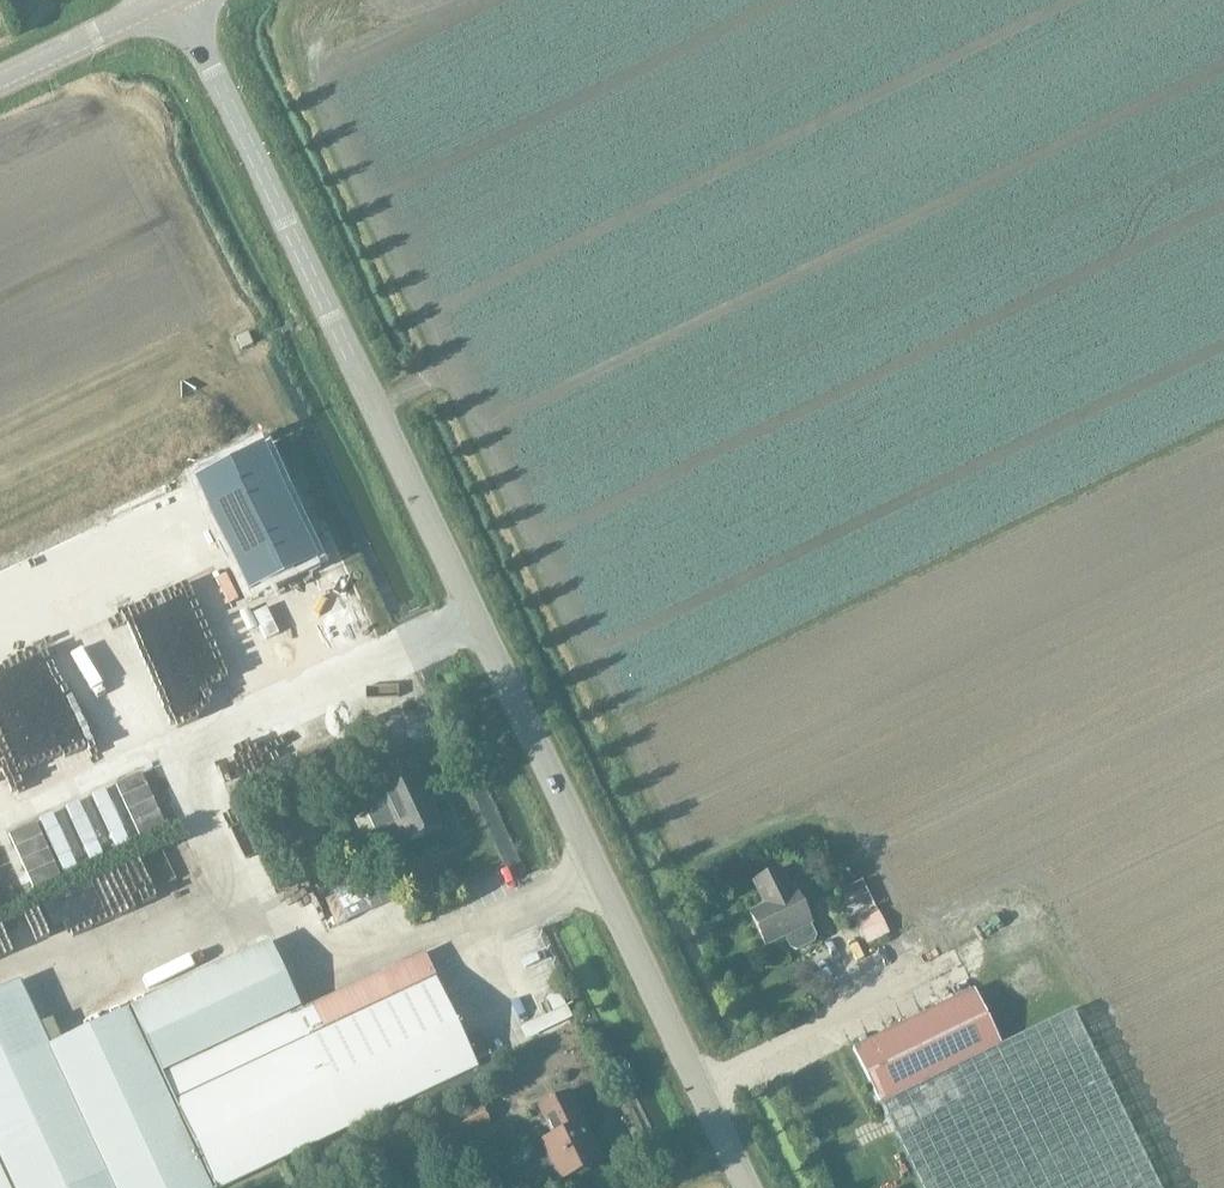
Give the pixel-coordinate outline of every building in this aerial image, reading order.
[(265,456),(191,497),(249,617),(326,581),(265,456)] [(170,776),(144,788),(168,839),(195,827),(170,776)] [(418,776),(383,792),(381,787),(359,797),(376,832),(397,822),(406,840),(438,824),(426,799),(428,798),(418,776)] [(130,795),(103,807),(127,859),(154,846),(130,795)] [(89,814),(62,827),(86,878),(113,865),(89,814)] [(48,834),(21,846),(45,897),(72,885),(48,834)] [(176,893),(194,885),(179,849),(161,857),(176,893)] [(0,856),(0,907),(4,917),(31,904),(7,853),(0,856)] [(154,921),(169,917),(153,865),(138,870),(154,921)] [(765,905),(750,912),(766,944),(785,935),(790,947),(797,949),(813,941),(815,934),(810,923),(811,922),(796,889),(792,891),(780,868),(753,882),(765,905)] [(1002,1042),(1099,994),(1048,890),(1012,906),(1020,923),(958,952),(1002,1042)] [(194,892),(181,896),(187,912),(200,908),(194,892)] [(866,944),(888,933),(877,911),(855,922),(866,944)] [(0,991),(0,1187),(221,1187),(421,1094),(427,1110),(500,1076),(484,1039),(472,1035),(463,1038),(425,953),(302,1009),(270,941),(50,1045),(20,981),(0,991)] [(973,989),(852,1049),(878,1103),(1000,1043),(973,989)] [(878,1103),(920,1187),(1160,1187),(1125,1116),(1072,1009),(1000,1044),(1000,1043),(878,1103)] [(569,1091),(537,1107),(550,1135),(540,1141),(542,1146),(532,1151),(529,1159),(539,1178),(546,1180),(556,1175),(559,1181),(602,1160),(569,1091)]
